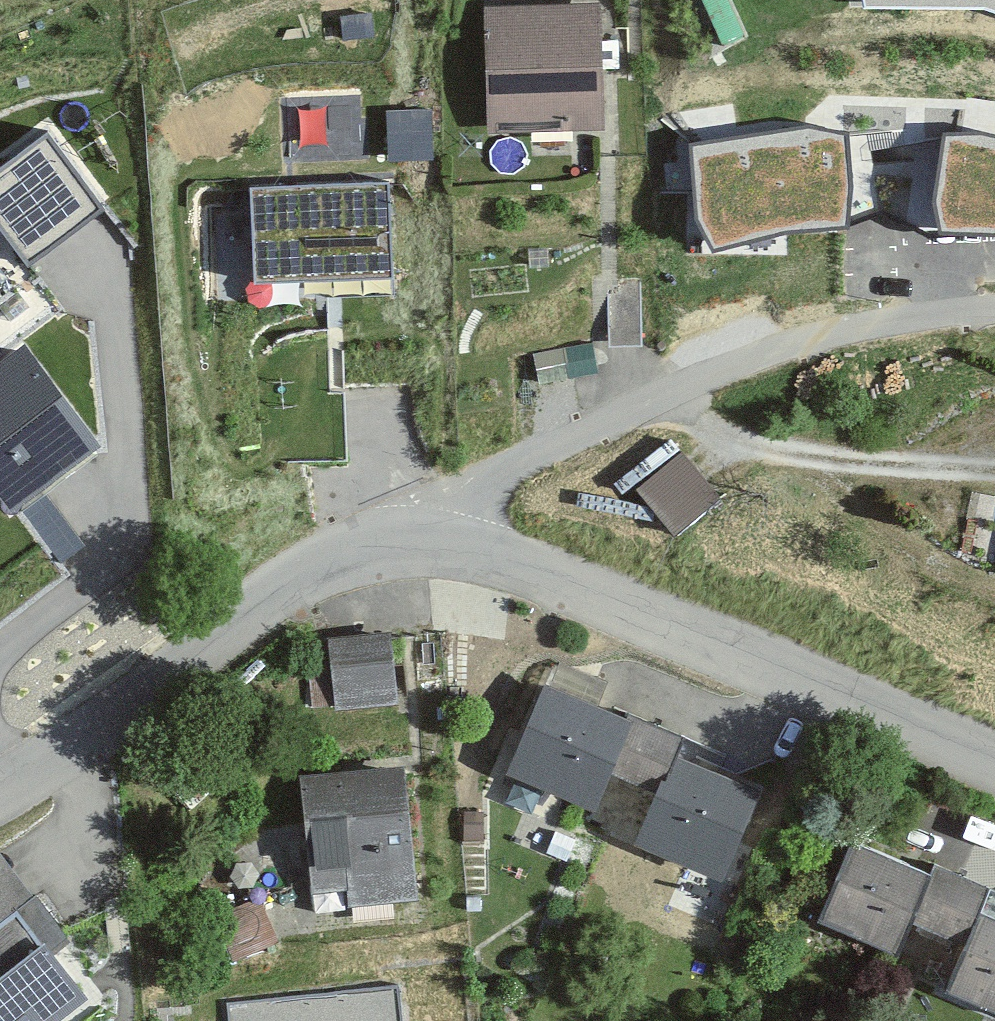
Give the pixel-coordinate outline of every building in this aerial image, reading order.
[(864,22),(941,10),(994,23),(994,0),(860,0),(864,22)] [(587,127),(583,5),(471,9),(475,130),(587,127)] [(46,123),(0,158),(0,202),(29,241),(97,190),(46,123)] [(709,250),(858,239),(850,127),(701,138),(709,250)] [(994,243),(994,147),(948,145),(945,241),(994,243)] [(389,173),(249,176),(255,260),(390,257),(389,173)] [(721,275),(702,238),(662,258),(680,295),(721,275)] [(23,338),(0,356),(0,473),(12,489),(93,428),(23,338)] [(703,501),(669,458),(626,491),(660,534),(703,501)] [(52,494),(29,512),(66,558),(89,540),(52,494)] [(378,713),(372,638),(315,643),(321,718),(378,713)] [(595,770),(613,728),(533,693),(497,773),(578,808),(595,770)] [(595,770),(646,792),(660,759),(670,738),(619,715),(613,728),(595,770)] [(689,726),(680,744),(739,773),(748,755),(689,726)] [(704,874),(739,794),(660,759),(646,792),(625,839),(704,874)] [(398,902),(384,773),(284,783),(297,899),(333,895),(334,909),(398,902)] [(901,925),(920,883),(840,848),(804,929),(884,964),(901,925)] [(901,925),(952,947),(967,915),(976,893),(925,871),(920,883),(901,925)] [(12,897),(0,883),(0,906),(12,897)] [(262,894),(220,911),(239,956),(281,939),(262,894)] [(65,990),(4,915),(0,918),(0,1020),(27,1020),(65,990)] [(967,915),(952,947),(931,995),(992,1020),(994,1020),(994,927),(967,915)] [(230,1010),(232,1020),(397,1020),(393,990),(230,1010)]
